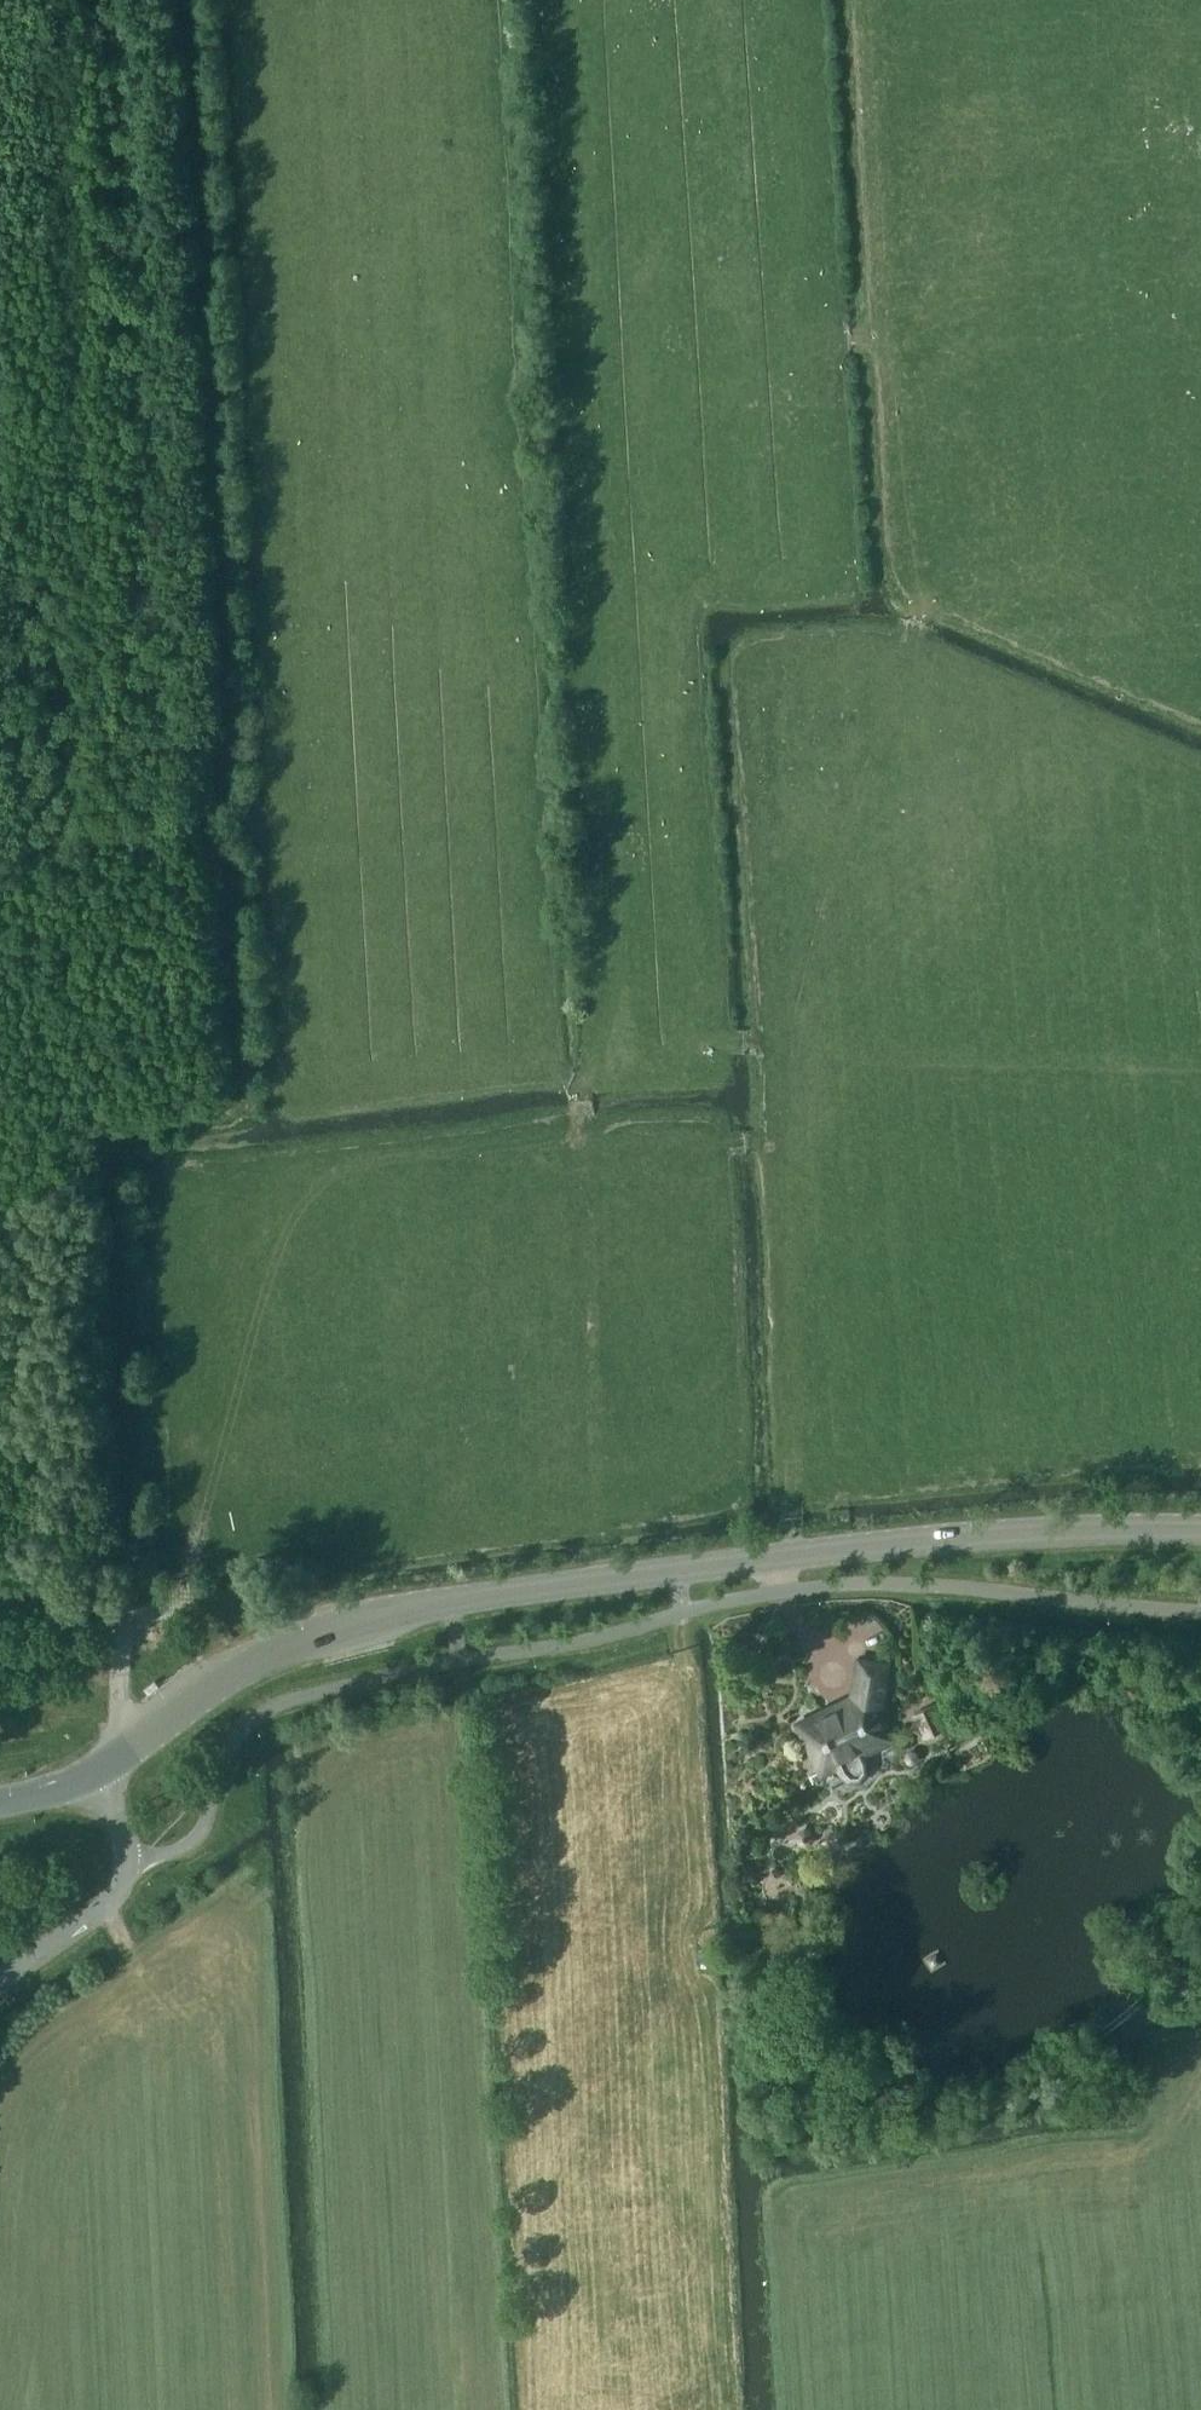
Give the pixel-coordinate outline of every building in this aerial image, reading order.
[(809,1740),(822,1769),(840,1761),(844,1769),(851,1776),(860,1775),(866,1768),(865,1759),(859,1746),(888,1732),(874,1704),(881,1700),(887,1662),(858,1657),(854,1689),(857,1695),(841,1703),(843,1707),(806,1724),(813,1738),(809,1740)] [(947,1726),(935,1702),(912,1714),(924,1737),(947,1726)] [(811,1840),(813,1834),(809,1828),(803,1827),(798,1830),(796,1836),(799,1842),(806,1844),(811,1840)]
